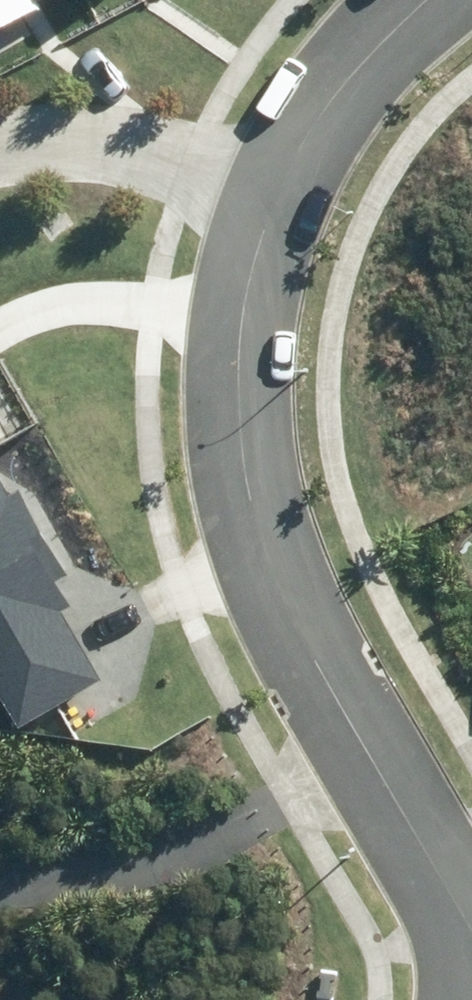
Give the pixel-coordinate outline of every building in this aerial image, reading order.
[(37,9),(32,0),(33,0),(0,0),(0,31),(37,9)] [(22,727),(101,680),(60,612),(68,608),(53,582),(67,574),(19,493),(7,500),(0,489),(0,691),(22,727)]
